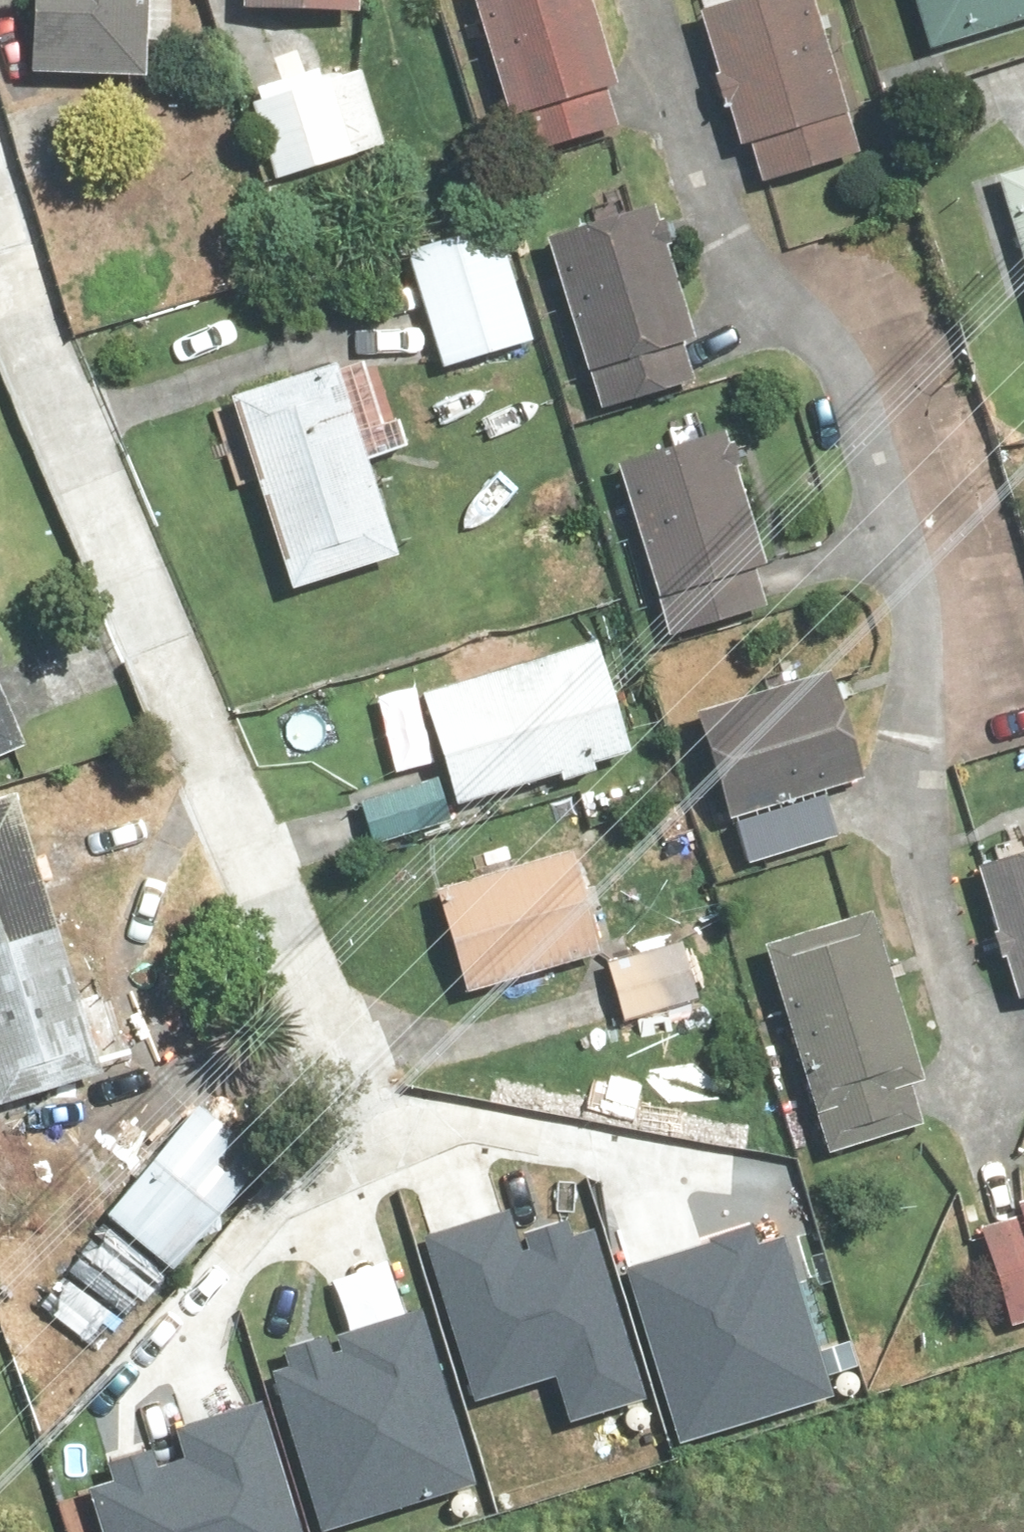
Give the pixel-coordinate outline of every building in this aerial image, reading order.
[(19,89),(139,92),(142,0),(22,0),(19,89)] [(227,30),(349,34),(350,0),(228,0),(227,30)] [(502,166),(621,132),(583,0),(454,0),(502,166)] [(687,8),(741,193),(858,159),(811,0),(716,0),(687,8)] [(919,54),(1023,24),(1023,0),(903,0),(919,54)] [(356,67),(244,103),(271,188),(383,152),(356,67)] [(988,171),(1023,294),(1023,161),(988,171)] [(649,210),(529,246),(584,424),(703,388),(649,210)] [(490,224),(399,251),(436,371),(526,344),(490,224)] [(218,402),(278,597),(390,563),(330,369),(218,402)] [(716,437),(603,471),(657,646),(769,612),(716,437)] [(400,694),(436,811),(626,753),(590,637),(400,694)] [(823,666),(684,708),(735,875),(841,843),(827,797),(860,787),(823,666)] [(28,750),(0,685),(0,762),(28,750)] [(0,806),(0,1129),(103,1099),(15,801),(0,806)] [(958,861),(1004,1019),(1023,1013),(1023,842),(958,861)] [(565,859),(429,900),(459,998),(595,957),(565,859)] [(865,928),(749,963),(809,1160),(926,1125),(865,928)] [(596,974),(614,1033),(701,1007),(683,948),(596,974)] [(192,1111),(98,1219),(161,1274),(255,1166),(192,1111)] [(970,1218),(1002,1331),(1023,1324),(1023,1203),(970,1218)] [(505,1204),(428,1228),(479,1388),(549,1366),(567,1422),(650,1396),(593,1217),(517,1241),(505,1204)] [(755,1222),(621,1260),(673,1439),(835,1392),(788,1229),(759,1237),(755,1222)] [(278,1366),(325,1522),(475,1478),(422,1302),(284,1343),(290,1362),(278,1366)] [(113,1531),(306,1531),(263,1390),(174,1416),(183,1448),(156,1456),(152,1440),(102,1455),(109,1476),(97,1480),(113,1531)]
